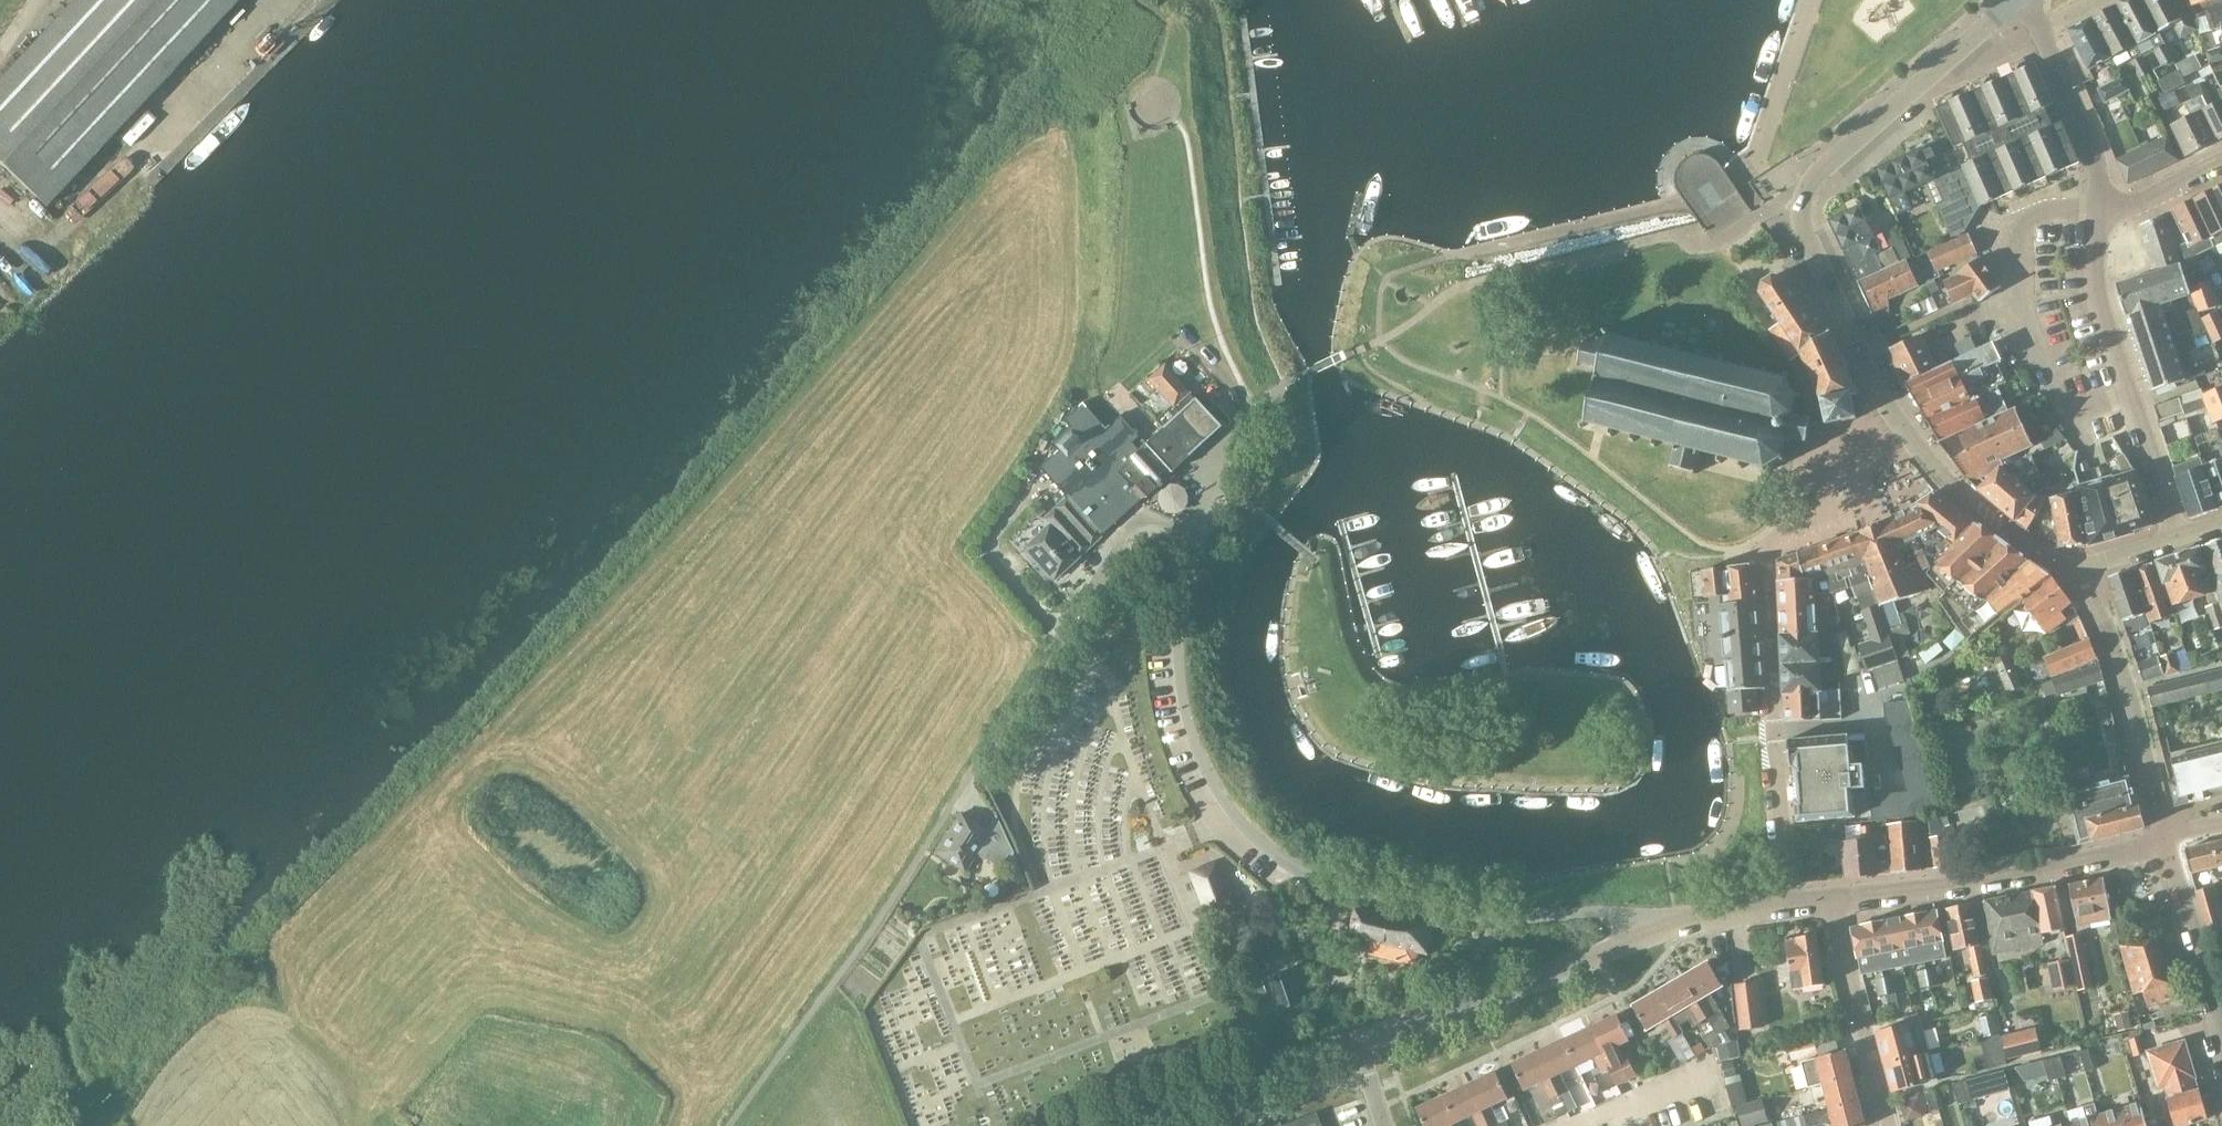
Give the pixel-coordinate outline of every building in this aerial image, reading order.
[(141,105),(239,0),(75,0),(0,80),(0,164),(46,207),(123,125),(130,131),(122,140),(130,147),(156,120),(141,105)] [(2161,67),(2172,61),(2159,33),(2150,17),(2141,0),(2127,0),(2114,7),(2135,47),(2150,39),(2156,50),(2154,51),(2161,67)] [(2159,33),(2175,25),(2182,39),(2198,30),(2199,35),(2201,34),(2188,0),(2141,0),(2159,33)] [(2201,34),(2221,28),(2220,24),(2213,0),(2188,0),(2201,34)] [(2220,24),(2221,23),(2221,0),(2213,0),(2220,24)] [(2114,7),(2090,19),(2111,58),(2125,51),(2132,63),(2130,64),(2138,79),(2149,73),(2135,47),(2114,7)] [(2088,71),(2111,58),(2090,19),(2067,31),(2088,71)] [(262,26),(247,39),(257,51),(272,38),(262,26)] [(2221,61),(2221,48),(2205,53),(2209,65),(2221,61)] [(1962,167),(1962,169),(1980,207),(2000,198),(2002,200),(2005,202),(2007,202),(2009,201),(2012,199),(2014,196),(2013,193),(2032,184),(2033,186),(2037,188),(2038,188),(2041,187),(2045,184),(2046,182),(2046,178),(2065,169),(2067,172),(2069,173),(2070,173),(2073,173),(2077,171),(2079,168),(2078,165),(2078,164),(2079,163),(2061,123),(2052,127),(2044,109),(2053,105),(2035,64),(2015,73),(2010,70),(2008,70),(2006,70),(2003,73),(2003,78),(1982,87),(1980,85),(1977,84),(1973,85),(1972,85),(1970,88),(1970,91),(1970,93),(1950,102),(1947,99),(1944,98),(1942,99),(1941,99),(1938,101),(1938,103),(1938,107),(1935,108),(1953,149),(1963,145),(1971,163),(1962,167)] [(2128,90),(2122,78),(2098,90),(2104,102),(2128,90)] [(2193,100),(2214,144),(2221,140),(2221,102),(2208,108),(2202,96),(2197,86),(2189,90),(2193,100)] [(2186,157),(2214,144),(2193,100),(2185,104),(2191,116),(2171,126),(2186,157)] [(2177,161),(2166,137),(2147,147),(2157,170),(2177,161)] [(1980,207),(1962,169),(1950,174),(1937,146),(1922,152),(1921,149),(1875,169),(1889,201),(1934,181),(1944,202),(1936,206),(1951,239),(1965,232),(1964,232),(1980,207)] [(2147,147),(2141,149),(2117,160),(2128,184),(2157,170),(2147,147)] [(1677,192),(1678,194),(1683,201),(1725,173),(1720,166),(1719,164),(1718,163),(1714,160),(1712,158),(1708,157),(1704,155),(1702,155),(1700,155),(1698,155),(1693,156),(1691,156),(1689,157),(1687,158),(1685,159),(1682,162),(1680,163),(1679,165),(1678,167),(1677,169),(1676,171),(1675,173),(1674,175),(1674,177),(1674,180),(1674,182),(1674,184),(1675,186),(1675,188),(1676,190),(1677,192)] [(1725,173),(1683,201),(1696,219),(1737,192),(1725,173)] [(2211,190),(2221,213),(2221,185),(2211,190)] [(2221,243),(2221,213),(2211,190),(2191,200),(2214,248),(2216,247),(2215,246),(2221,243)] [(1737,192),(1696,219),(1710,240),(1751,212),(1737,192)] [(2187,261),(2214,248),(2191,200),(2171,211),(2187,243),(2180,246),(2187,261)] [(1857,281),(1883,268),(1884,270),(1911,258),(1900,236),(1887,242),(1891,250),(1877,256),(1877,254),(1882,252),(1860,206),(1828,221),(1857,281)] [(2139,226),(2155,274),(2181,266),(2165,217),(2139,226)] [(1976,255),(1967,235),(1927,252),(1936,272),(1976,255)] [(2001,287),(1979,258),(1958,273),(1959,276),(1943,283),(1953,304),(1973,295),(1979,303),(2001,287)] [(1918,287),(1906,262),(1858,282),(1875,319),(1889,312),(1888,300),(1918,287)] [(2116,286),(2128,322),(2163,311),(2161,306),(2191,296),(2181,266),(2155,274),(2116,286)] [(2038,290),(2054,289),(2053,271),(2037,272),(2038,290)] [(1763,318),(1771,330),(1770,330),(1791,360),(1801,354),(1806,365),(1796,369),(1801,380),(1811,376),(1820,396),(1821,400),(1851,394),(1852,395),(1857,394),(1829,334),(1824,338),(1782,279),(1771,277),(1763,283),(1760,294),(1768,306),(1759,312),(1763,318)] [(2197,314),(2199,314),(2219,306),(2211,281),(2190,288),(2193,302),(2195,309),(2197,314)] [(1909,308),(1915,321),(1938,310),(1932,297),(1909,308)] [(2187,312),(2193,332),(2203,329),(2199,314),(2197,314),(2195,309),(2187,312)] [(2128,322),(2140,357),(2174,346),(2163,311),(2128,322)] [(2218,311),(2202,319),(2205,327),(2214,345),(2221,341),(2221,319),(2218,311)] [(1599,367),(1585,421),(1579,425),(1580,428),(1588,424),(1609,429),(1608,436),(1612,436),(1613,430),(1631,435),(1630,441),(1633,442),(1635,436),(1653,440),(1652,446),(1655,447),(1657,441),(1675,446),(1673,452),(1674,452),(1671,465),(1668,467),(1670,470),(1673,468),(1692,472),(1694,476),(1696,475),(1695,471),(1699,458),(1701,452),(1719,456),(1717,462),(1721,464),(1722,457),(1740,462),(1740,469),(1742,470),(1744,463),(1763,468),(1764,473),(1767,474),(1766,467),(1780,460),(1783,464),(1786,461),(1781,456),(1785,442),(1791,440),(1791,439),(1805,442),(1808,445),(1809,444),(1807,441),(1810,421),(1814,418),(1813,416),(1809,419),(1799,418),(1794,414),(1797,398),(1803,398),(1801,394),(1796,395),(1788,381),(1791,375),(1789,374),(1786,379),(1766,374),(1767,368),(1764,368),(1762,373),(1744,369),(1745,363),(1742,362),(1740,367),(1722,363),(1723,358),(1720,357),(1719,363),(1700,358),(1702,353),(1698,352),(1697,357),(1678,353),(1679,347),(1676,346),(1675,352),(1657,347),(1658,342),(1654,341),(1652,346),(1634,342),(1635,337),(1633,336),(1632,341),(1609,336),(1605,330),(1602,331),(1606,338),(1605,341),(1599,339),(1598,340),(1596,346),(1585,343),(1583,341),(1581,342),(1583,345),(1579,361),(1577,362),(1577,364),(1578,365),(1581,363),(1599,367)] [(1887,349),(1904,383),(1936,369),(1920,335),(1887,349)] [(1904,383),(1925,420),(1976,397),(1990,391),(2005,384),(1996,363),(2001,361),(1992,343),(1936,369),(1904,383)] [(2186,381),(2174,346),(2140,357),(2152,393),(2186,381)] [(1197,433),(1204,441),(1218,428),(1163,367),(1148,380),(1171,406),(1196,434),(1197,433)] [(1925,420),(1938,444),(2004,413),(2008,412),(1997,388),(2006,384),(2005,384),(1990,391),(1976,397),(1925,420)] [(2221,422),(2221,384),(2202,391),(2154,407),(2159,422),(2184,414),(2184,416),(2206,408),(2212,426),(2221,422)] [(1857,419),(1852,395),(1851,394),(1821,400),(1826,426),(1857,419)] [(1056,453),(1037,470),(1065,499),(1099,536),(1170,471),(1144,444),(1136,450),(1130,443),(1137,437),(1117,416),(1103,429),(1081,405),(1063,422),(1069,428),(1049,446),(1056,453)] [(1196,434),(1171,406),(1159,417),(1154,421),(1161,429),(1162,431),(1163,429),(1187,456),(1204,441),(1197,433),(1196,434)] [(2033,445),(2016,409),(2009,412),(2008,412),(2004,413),(1938,444),(1969,482),(2001,469),(2005,467),(2002,460),(2033,446),(2036,454),(2060,443),(2052,431),(2033,445)] [(1161,429),(1144,444),(1170,471),(1187,456),(1163,429),(1162,431),(1161,429)] [(2208,444),(2221,440),(2217,430),(2205,434),(2208,444)] [(2076,481),(2078,487),(2079,492),(2089,546),(2134,533),(2133,531),(2153,526),(2136,472),(2114,437),(2078,454),(2076,481)] [(2001,469),(1969,482),(1979,493),(2015,522),(2027,530),(2043,504),(2032,495),(2020,485),(2046,476),(2036,454),(2005,467),(2001,469)] [(2207,460),(2221,507),(2221,455),(2207,460)] [(2221,507),(2207,460),(2178,469),(2193,516),(2221,507)] [(2056,473),(2046,476),(2020,485),(2032,495),(2059,485),(2056,473)] [(1905,543),(1921,572),(1922,574),(1933,563),(1975,523),(1973,521),(1936,489),(1912,507),(1893,517),(1902,545),(1905,543)] [(2058,542),(2089,546),(2079,492),(2050,498),(2058,542)] [(1099,536),(1065,499),(1041,521),(1048,527),(1023,550),(1051,580),(1076,558),(1099,536)] [(1930,590),(1923,574),(1922,574),(1921,572),(1911,577),(1896,549),(1902,545),(1893,517),(1858,533),(1869,567),(1890,638),(1904,634),(1893,602),(1921,594),(1930,590)] [(1922,574),(1923,574),(1944,595),(1937,601),(1942,607),(1952,594),(1945,588),(1953,579),(1958,583),(2002,542),(1975,523),(1933,563),(1922,574)] [(1858,533),(1819,547),(1829,580),(1833,594),(1848,589),(1845,580),(1849,578),(1856,600),(1858,599),(1870,642),(1858,646),(1866,672),(1872,671),(1899,662),(1890,638),(1869,567),(1858,533)] [(2201,548),(2217,595),(2221,613),(2221,540),(2201,548)] [(2027,560),(2002,542),(1958,583),(1953,579),(1945,588),(1952,594),(1942,607),(1958,629),(1991,603),(1985,596),(2027,560)] [(1896,549),(1911,577),(1921,572),(1905,543),(1902,545),(1896,549)] [(1777,581),(1778,582),(1779,581),(1813,577),(1813,584),(1814,593),(1833,595),(1833,594),(1819,547),(1799,554),(1798,553),(1776,561),(1777,581)] [(2157,562),(2170,607),(2206,596),(2210,606),(2206,607),(2214,631),(2221,629),(2221,613),(2217,595),(2215,596),(2199,549),(2157,562)] [(2051,578),(2027,560),(1985,596),(1991,603),(1958,629),(1969,644),(2002,619),(2002,617),(2021,601),(2051,578)] [(2139,568),(2131,570),(2149,623),(2173,615),(2170,607),(2156,563),(2139,568)] [(1731,567),(1702,570),(1706,600),(1710,599),(1728,597),(1729,605),(1756,602),(1752,564),(1731,567)] [(2145,616),(2130,571),(2108,579),(2123,623),(2145,616)] [(1779,581),(1780,609),(1815,607),(1814,593),(1813,584),(1813,577),(1779,581)] [(2062,620),(2057,614),(2071,603),(2051,578),(2021,601),(2041,627),(2042,626),(2047,632),(2062,620)] [(1726,664),(1761,661),(1756,602),(1729,605),(1728,597),(1710,599),(1716,665),(1726,664)] [(1780,609),(1781,636),(1817,635),(1816,607),(1815,607),(1780,609)] [(1781,636),(1783,666),(1819,665),(1817,635),(1781,636)] [(2044,658),(2051,677),(2097,658),(2089,640),(2044,658)] [(2166,678),(2181,673),(2192,670),(2184,649),(2160,658),(2166,678)] [(1995,661),(2008,695),(2022,689),(2009,656),(1995,661)] [(2143,682),(2164,675),(2159,657),(2136,664),(2143,682)] [(1764,689),(1761,661),(1726,664),(1728,692),(1730,715),(1749,713),(1758,712),(1757,690),(1764,689)] [(1872,671),(1866,672),(1866,673),(1872,671),(1879,691),(1904,682),(1898,663),(1900,662),(1899,662),(1872,671)] [(1783,666),(1784,693),(1820,691),(1819,665),(1783,666)] [(2045,698),(2057,694),(2057,695),(2104,681),(2100,666),(2052,680),(2052,681),(2041,685),(2045,698)] [(2151,708),(2221,691),(2221,671),(2147,689),(2151,708)] [(1300,673),(1292,677),(1298,699),(1307,696),(1300,673)] [(1820,691),(1784,693),(1785,723),(1821,721),(1821,704),(1829,704),(1828,691),(1820,691)] [(1886,717),(1888,717),(1912,715),(1908,701),(1885,703),(1886,717)] [(1890,730),(1892,730),(1915,728),(1912,715),(1888,717),(1890,730)] [(1893,743),(1896,743),(1918,741),(1915,728),(1892,730),(1893,743)] [(1796,823),(1855,818),(1853,789),(1864,788),(1862,765),(1851,766),(1849,742),(1866,741),(1865,734),(1787,740),(1789,768),(1793,768),(1796,801),(1795,801),(1796,823)] [(1897,756),(1899,756),(1921,754),(1918,741),(1896,743),(1897,756)] [(2221,795),(2221,748),(2166,762),(2177,806),(2221,795)] [(1901,769),(1903,769),(1925,767),(1921,754),(1899,756),(1901,769)] [(1904,782),(1906,782),(1928,780),(1925,767),(1903,769),(1904,782)] [(2144,828),(2138,806),(2137,806),(2129,777),(2066,793),(2080,845),(2144,828)] [(1906,782),(1907,793),(1931,791),(1928,780),(1906,782)] [(1907,793),(1896,794),(1899,819),(1933,815),(1931,791),(1907,793)] [(1896,794),(1884,796),(1886,820),(1899,819),(1896,794)] [(1886,820),(1884,796),(1870,797),(1872,821),(1886,820)] [(960,814),(935,854),(964,872),(976,853),(999,868),(1011,850),(995,817),(986,831),(960,814)] [(1922,871),(1917,821),(1887,825),(1892,874),(1922,871)] [(1876,875),(1871,827),(1860,828),(1861,841),(1843,843),(1847,878),(1876,875)] [(1931,839),(1935,868),(1949,866),(1945,837),(1931,839)] [(2221,865),(2221,841),(2184,850),(2190,873),(2221,865)] [(1193,878),(1207,918),(1235,908),(1230,893),(1224,895),(1215,869),(1193,878)] [(2104,879),(2069,885),(2075,918),(2086,916),(2088,924),(2111,920),(2104,879)] [(2055,888),(2051,889),(2049,887),(2043,888),(2041,891),(1982,902),(1992,955),(2043,945),(2041,935),(2063,930),(2055,888)] [(2213,901),(2209,887),(2196,891),(2199,904),(2213,901)] [(2213,901),(2199,904),(2203,918),(2217,914),(2213,901)] [(1985,975),(1971,904),(1946,909),(1954,951),(1968,948),(1974,977),(1985,975)] [(1426,953),(1432,926),(1356,909),(1350,936),(1373,942),(1370,955),(1414,965),(1417,951),(1426,953)] [(1937,911),(1915,915),(1925,963),(1946,959),(1937,911)] [(2217,914),(2203,918),(2207,932),(2212,930),(2220,928),(2217,914)] [(1915,915),(1894,919),(1904,967),(1925,963),(1915,915)] [(1894,919),(1873,923),(1883,971),(1904,967),(1894,919)] [(1873,923),(1851,928),(1857,958),(1858,958),(1862,975),(1883,971),(1873,923)] [(1797,938),(1797,940),(1786,942),(1793,990),(1824,985),(1816,931),(1805,933),(1806,936),(1797,938)] [(2093,989),(2081,934),(2066,937),(2078,992),(2093,989)] [(2118,947),(2133,995),(2143,992),(2148,1008),(2176,999),(2156,935),(2118,947)] [(1708,962),(1682,977),(1706,1019),(1707,1019),(1717,1036),(1730,1028),(1711,994),(1722,987),(1708,962)] [(1936,969),(1926,971),(1930,988),(1939,986),(1936,969)] [(1930,988),(1926,971),(1917,973),(1920,990),(1930,988)] [(1706,1019),(1682,977),(1658,991),(1679,1026),(1689,1020),(1693,1027),(1699,1023),(1706,1019)] [(1884,979),(1888,996),(1891,1011),(1898,1009),(1895,994),(1897,994),(1894,977),(1884,979)] [(1878,998),(1888,996),(1884,979),(1874,981),(1878,998)] [(1993,1000),(1988,979),(1971,982),(1976,1004),(1993,1000)] [(1251,999),(1266,994),(1261,980),(1246,986),(1251,999)] [(1758,983),(1736,985),(1741,1030),(1763,1027),(1758,983)] [(1295,987),(1275,994),(1281,1010),(1300,1003),(1295,987)] [(1682,1033),(1679,1026),(1658,991),(1632,1006),(1647,1031),(1664,1021),(1674,1038),(1682,1033)] [(1944,1011),(1928,1014),(1933,1037),(1949,1034),(1944,1011)] [(1617,1015),(1590,1028),(1611,1071),(1612,1071),(1619,1085),(1636,1077),(1631,1067),(1627,1057),(1625,1057),(1620,1045),(1629,1041),(1617,1015)] [(1885,1064),(1918,1055),(1930,1052),(1921,1020),(1877,1032),(1885,1064)] [(1590,1028),(1564,1040),(1576,1066),(1594,1057),(1602,1074),(1594,1077),(1603,1093),(1619,1085),(1612,1071),(1611,1071),(1590,1028)] [(2035,1028),(2000,1037),(2006,1061),(2041,1053),(2035,1028)] [(2136,1032),(2125,1034),(2128,1055),(2140,1053),(2136,1032)] [(1564,1040),(1537,1053),(1558,1096),(1559,1096),(1568,1092),(1559,1074),(1576,1066),(1564,1040)] [(1814,1040),(1788,1047),(1792,1060),(1817,1054),(1814,1040)] [(1719,1062),(1740,1058),(1738,1042),(1715,1047),(1719,1062)] [(2194,1078),(2184,1042),(2148,1052),(2158,1089),(2165,1087),(2169,1099),(2168,1100),(2176,1125),(2183,1125),(2190,1124),(2190,1125),(2193,1124),(2193,1123),(2206,1119),(2198,1091),(2197,1091),(2193,1079),(2194,1078)] [(2094,1070),(2088,1050),(2080,1053),(2085,1072),(2094,1070)] [(1808,1088),(1823,1084),(1852,1077),(1845,1051),(1801,1062),(1808,1088)] [(1567,1112),(1559,1096),(1558,1096),(1537,1053),(1512,1064),(1524,1090),(1542,1082),(1558,1116),(1567,1112)] [(1918,1055),(1885,1064),(1892,1090),(1924,1081),(1936,1078),(1930,1053),(1918,1056),(1918,1055)] [(2052,1060),(2057,1080),(2066,1077),(2060,1057),(2052,1060)] [(2048,1082),(2057,1080),(2052,1060),(2043,1062),(2048,1082)] [(1725,1079),(1737,1076),(1733,1062),(1721,1065),(1725,1079)] [(1469,1084),(1489,1125),(1506,1125),(1504,1121),(1498,1124),(1490,1106),(1508,1098),(1496,1072),(1469,1084)] [(1859,1102),(1852,1077),(1823,1084),(1830,1109),(1859,1102)] [(1966,1103),(1974,1101),(1968,1081),(1960,1083),(1966,1103)] [(1952,1085),(1958,1106),(1966,1103),(1960,1083),(1952,1085)] [(1452,1125),(1457,1125),(1456,1122),(1473,1114),(1478,1125),(1489,1125),(1469,1084),(1439,1099),(1452,1125)] [(1919,1090),(1897,1091),(1897,1114),(1920,1113),(1919,1090)] [(1924,1092),(1930,1112),(1939,1110),(1933,1090),(1924,1092)] [(1439,1099),(1417,1109),(1425,1125),(1452,1125),(1439,1099)] [(1768,1122),(1762,1101),(1736,1107),(1741,1125),(1754,1125),(1768,1122)] [(1833,1122),(1834,1125),(1865,1125),(1859,1102),(1830,1109),(1813,1113),(1813,1114),(1804,1117),(1777,1124),(1778,1125),(1821,1125),(1833,1122)] [(2103,1114),(2106,1125),(2147,1125),(2140,1102),(2103,1114)] [(2065,1125),(2106,1125),(2103,1114),(2098,1115),(2094,1104),(2084,1107),(2087,1118),(2065,1125)] [(1315,1114),(1314,1114),(1315,1117),(1300,1123),(1299,1120),(1298,1120),(1299,1123),(1291,1125),(1319,1125),(1315,1114)]
